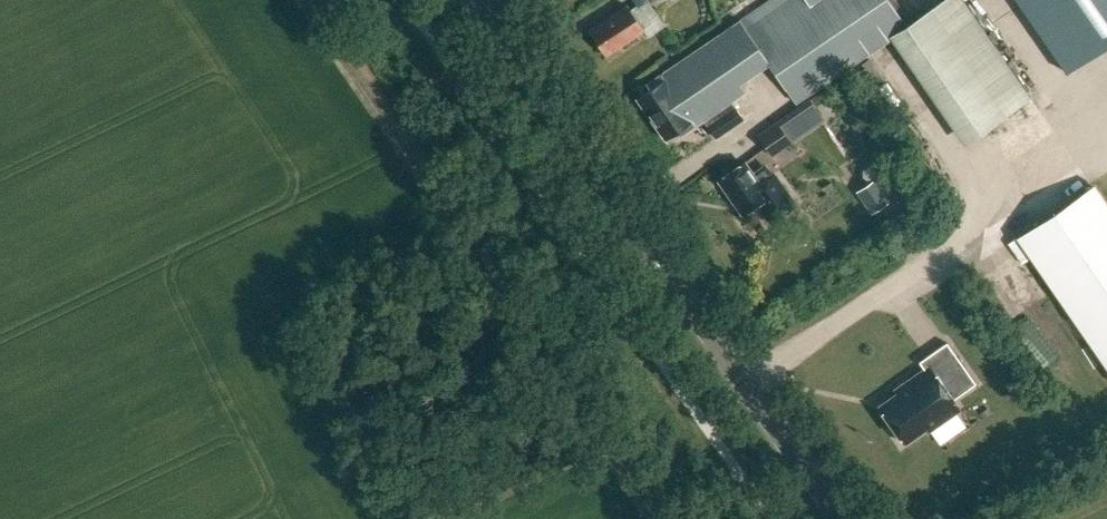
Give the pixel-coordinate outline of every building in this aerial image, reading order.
[(638,4),(630,9),(626,4),(589,29),(606,54),(642,29),(647,36),(664,24),(647,0),(643,0),(638,4)] [(896,0),(812,0),(807,3),(805,0),(770,0),(740,21),(765,58),(795,102),(869,51),(896,32),(911,21),(896,0)] [(1067,71),(1106,44),(1106,0),(1018,0),(1067,71)] [(664,73),(646,85),(649,89),(637,98),(664,138),(681,127),(683,130),(697,120),(664,73)] [(717,125),(723,135),(753,115),(746,105),(717,125)] [(758,135),(772,155),(790,142),(801,134),(787,114),(776,122),(758,135)] [(757,202),(771,222),(797,204),(775,173),(759,184),(744,162),(719,179),(743,212),(757,202)] [(856,191),(872,213),(901,193),(886,171),(856,191)] [(1016,237),(1106,368),(1106,208),(1091,185),(1016,237)] [(919,361),(920,362),(923,360),(928,367),(904,383),(906,387),(879,406),(893,425),(890,427),(899,440),(902,438),(905,442),(927,427),(929,430),(959,409),(953,399),(976,383),(946,342),(919,361)]
